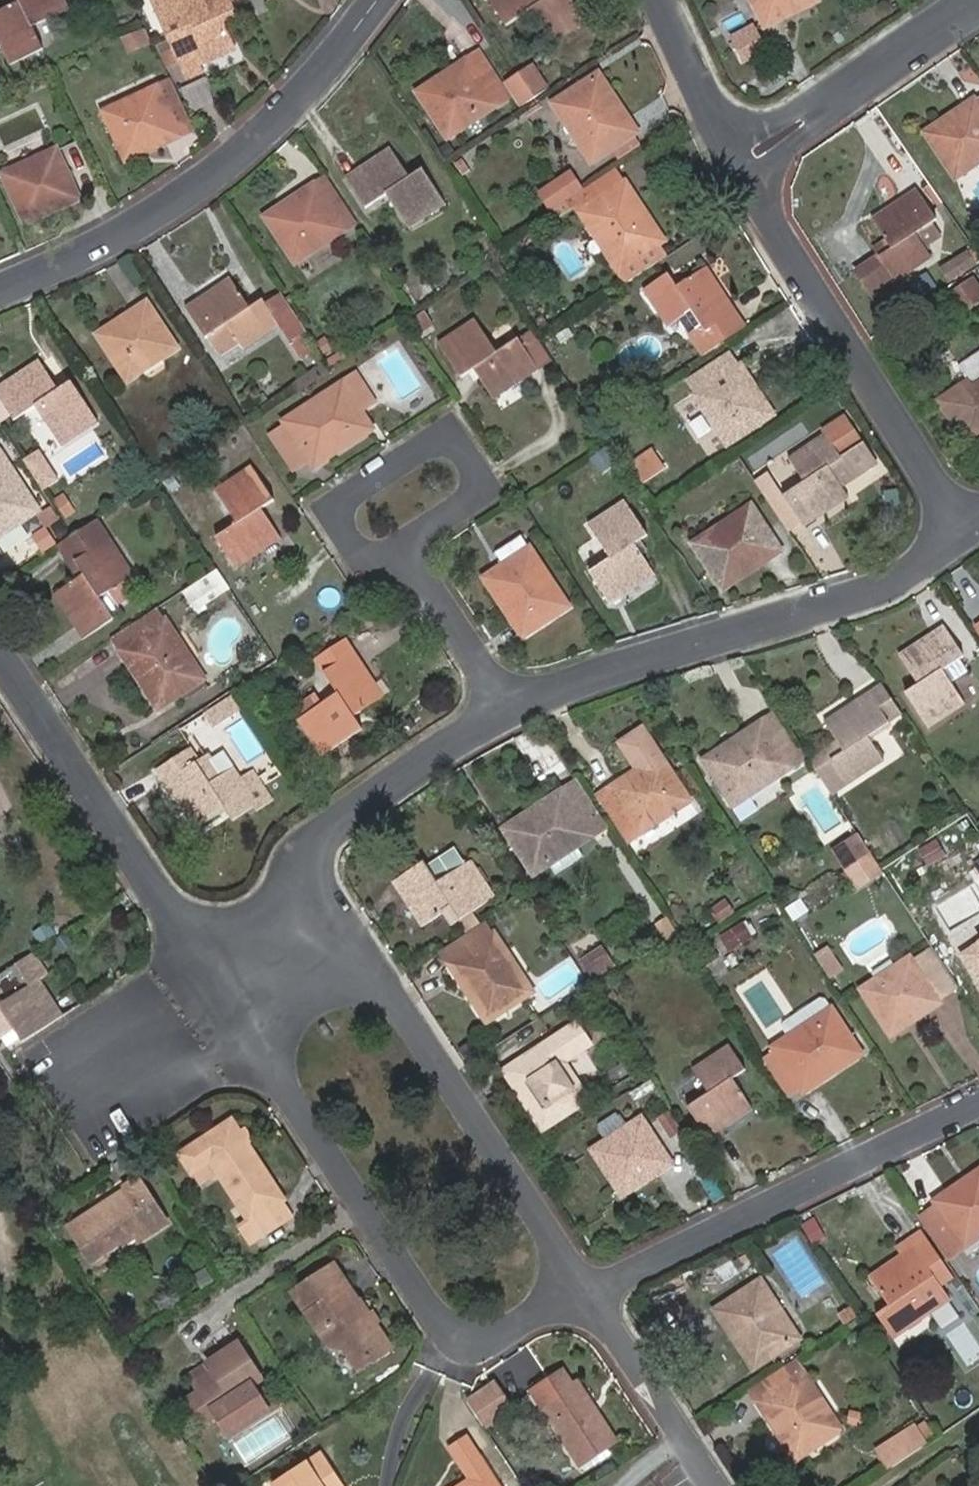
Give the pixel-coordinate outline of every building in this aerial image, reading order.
[(67,11),(62,0),(20,0),(20,1),(0,11),(0,37),(13,64),(43,50),(33,28),(67,11)] [(231,52),(218,21),(232,15),(225,0),(152,0),(155,7),(166,32),(189,81),(203,74),(200,66),(231,52)] [(585,23),(570,0),(489,0),(506,27),(527,14),(547,47),(585,23)] [(818,1),(817,0),(751,0),(764,28),(818,1)] [(153,39),(166,32),(155,7),(141,13),(144,20),(153,39)] [(125,40),(130,52),(150,42),(146,30),(125,40)] [(481,116),(508,97),(479,53),(417,93),(446,140),(461,130),(458,124),(478,111),(481,116)] [(536,97),(547,89),(533,66),(521,74),(536,97)] [(522,106),(536,97),(521,74),(508,83),(522,106)] [(591,163),(636,133),(599,76),(553,105),(564,121),(570,117),(588,146),(582,149),(591,163)] [(126,161),(180,137),(168,110),(182,104),(171,80),(140,94),(143,100),(123,109),(121,104),(102,112),(126,161)] [(974,97),(925,130),(957,179),(974,167),(971,162),(978,157),(978,105),(974,97)] [(180,137),(195,130),(182,104),(168,110),(180,137)] [(564,121),(582,149),(588,146),(570,117),(564,121)] [(26,223),(79,198),(56,150),(40,157),(42,163),(23,171),(21,167),(4,174),(26,223)] [(407,228),(444,204),(423,170),(409,179),(391,151),(347,180),(365,209),(386,195),(407,228)] [(580,208),(582,211),(622,184),(615,172),(585,194),(559,212),(563,221),(580,208)] [(344,231),(356,224),(325,177),(315,184),(344,231)] [(552,217),(559,212),(585,194),(574,177),(542,200),(552,217)] [(658,247),(663,242),(626,181),(622,184),(582,211),(580,212),(589,227),(594,224),(612,254),(609,256),(626,284),(665,259),(658,247)] [(327,237),(330,241),(344,231),(315,184),(265,218),(295,264),(310,254),(307,249),(327,237)] [(932,259),(915,233),(936,219),(917,189),(872,219),(892,249),(860,270),(876,296),(932,259)] [(978,222),(978,210),(967,212),(970,224),(978,222)] [(609,256),(612,254),(594,224),(589,227),(607,257),(609,256)] [(978,270),(978,269),(978,251),(951,270),(960,282),(978,270)] [(710,329),(735,313),(707,268),(676,288),(668,275),(645,290),(668,326),(680,319),(692,311),(702,327),(689,335),(703,357),(720,345),(710,329)] [(262,301),(250,309),(230,279),(186,308),(206,338),(209,336),(226,325),(237,341),(242,349),(278,324),(290,344),(305,333),(280,295),(264,305),(262,301)] [(978,298),(978,285),(975,279),(952,294),(962,310),(978,298)] [(178,349),(148,303),(98,336),(128,383),(143,372),(140,367),(160,354),(163,359),(178,349)] [(421,337),(436,328),(425,311),(410,320),(421,337)] [(680,319),(689,335),(702,327),(692,311),(680,319)] [(720,345),(745,328),(735,313),(710,329),(720,345)] [(492,399),(536,369),(517,340),(497,354),(475,321),(438,345),(461,379),(473,370),(492,399)] [(209,336),(220,353),(237,341),(226,325),(209,336)] [(536,369),(549,360),(537,343),(530,331),(517,340),(536,369)] [(727,352),(686,379),(695,395),(737,368),(727,352)] [(40,362),(0,388),(0,399),(14,420),(35,407),(61,446),(96,422),(70,383),(58,391),(40,362)] [(728,447),(773,416),(741,366),(737,368),(695,395),(694,396),(704,413),(710,410),(721,429),(718,432),(728,447)] [(970,379),(973,384),(978,380),(978,373),(970,379)] [(300,417),(298,413),(282,423),(311,469),(372,429),(362,413),(375,405),(357,375),(328,394),(330,399),(300,417)] [(978,428),(978,380),(973,384),(970,379),(954,390),(978,428)] [(803,527),(845,497),(834,478),(827,468),(839,460),(840,462),(861,447),(843,420),(822,434),(824,438),(790,459),(804,483),(785,497),(800,523),(803,527)] [(630,463),(640,478),(661,464),(652,449),(630,463)] [(11,467),(1,451),(0,452),(0,536),(39,510),(29,494),(24,497),(7,470),(11,467)] [(834,478),(845,470),(840,462),(839,460),(827,468),(834,478)] [(275,500),(252,465),(214,488),(237,525),(216,538),(234,567),(280,538),(262,508),(275,500)] [(770,507),(787,531),(800,523),(785,497),(770,507)] [(607,603),(652,573),(634,546),(646,537),(625,504),(589,527),(610,560),(589,574),(607,603)] [(722,591),(781,551),(750,505),(733,516),(737,521),(710,540),(707,535),(691,546),(722,591)] [(113,618),(100,598),(134,576),(96,518),(70,536),(62,541),(84,574),(57,592),(86,637),(113,618)] [(53,545),(43,529),(31,536),(41,552),(53,545)] [(558,592),(551,595),(534,568),(540,565),(531,549),(485,579),(522,637),(568,607),(558,592)] [(184,590),(197,610),(229,588),(216,568),(184,590)] [(170,636),(174,633),(160,609),(113,641),(158,711),(205,681),(195,664),(190,667),(170,636)] [(918,735),(964,705),(942,670),(962,657),(942,627),(899,655),(918,685),(895,701),(918,735)] [(348,640),(317,660),(325,673),(355,652),(348,640)] [(355,652),(325,673),(331,682),(338,693),(302,717),(300,718),(323,755),(362,730),(354,716),(383,697),(355,652)] [(295,707),(302,717),(338,693),(331,682),(295,707)] [(901,715),(881,684),(867,694),(887,724),(901,715)] [(204,712),(213,727),(242,708),(232,693),(204,712)] [(883,762),(867,738),(887,724),(867,694),(824,723),(838,744),(843,752),(816,772),(832,796),(883,762)] [(794,768),(808,759),(776,712),(763,720),(794,768)] [(774,773),(778,779),(794,768),(763,720),(701,761),(733,808),(734,807),(749,797),(746,792),(774,773)] [(675,812),(691,801),(642,730),(620,744),(637,770),(609,789),(623,809),(608,819),(625,845),(656,824),(653,819),(671,806),(675,812)] [(228,771),(239,765),(226,743),(216,748),(228,771)] [(811,764),(816,772),(843,752),(838,744),(811,764)] [(159,769),(169,785),(199,765),(211,783),(223,775),(209,752),(199,759),(192,747),(159,769)] [(240,777),(234,768),(223,775),(211,783),(199,765),(169,785),(195,827),(226,806),(234,819),(256,804),(259,808),(270,800),(251,769),(240,777)] [(589,802),(576,783),(563,791),(576,811),(589,802)] [(609,789),(594,799),(608,819),(623,809),(609,789)] [(503,830),(533,876),(550,865),(546,859),(572,841),(576,848),(606,828),(589,802),(576,811),(563,791),(503,830)] [(743,821),(759,812),(749,797),(734,807),(743,821)] [(850,866),(870,853),(860,839),(840,852),(850,866)] [(550,865),(557,877),(584,860),(576,848),(572,841),(546,859),(550,865)] [(850,866),(860,882),(880,868),(870,853),(850,866)] [(460,920),(494,896),(471,863),(464,867),(441,855),(424,867),(422,864),(392,884),(421,927),(451,908),(460,920)] [(718,936),(728,951),(751,936),(741,921),(718,936)] [(523,976),(518,979),(499,955),(506,951),(486,922),(440,952),(488,1024),(534,993),(523,976)] [(590,978),(612,962),(600,944),(578,959),(590,978)] [(940,1002),(957,991),(930,949),(913,960),(940,1002)] [(64,1015),(41,979),(49,973),(37,952),(0,975),(0,1038),(15,1029),(23,1042),(64,1015)] [(940,1002),(913,960),(910,956),(894,967),(897,971),(878,983),(876,979),(859,989),(890,1037),(941,1004),(940,1002)] [(978,978),(978,957),(970,963),(978,978)] [(803,1093),(862,1054),(825,998),(819,997),(782,1021),(781,1026),(788,1037),(772,1048),(775,1052),(799,1087),(803,1093)] [(542,1131),(588,1100),(577,1084),(572,1088),(555,1061),(559,1057),(562,1061),(584,1044),(572,1026),(504,1071),(542,1131)] [(459,1054),(465,1064),(480,1054),(473,1043),(459,1054)] [(708,1138),(752,1109),(731,1078),(744,1070),(727,1045),(693,1069),(709,1093),(688,1108),(708,1138)] [(763,1060),(787,1095),(799,1087),(775,1052),(763,1060)] [(577,1084),(562,1061),(559,1057),(555,1061),(572,1088),(577,1084)] [(668,1136),(677,1131),(664,1113),(656,1119),(668,1136)] [(622,1197),(671,1164),(639,1118),(626,1127),(619,1115),(612,1114),(597,1123),(596,1128),(604,1141),(590,1150),(622,1197)] [(240,1136),(231,1122),(179,1155),(191,1173),(210,1161),(219,1175),(248,1222),(244,1225),(254,1242),(291,1215),(247,1147),(240,1136)] [(247,1147),(252,1143),(245,1132),(240,1136),(247,1147)] [(191,1173),(200,1188),(219,1175),(210,1161),(191,1173)] [(969,1247),(978,1240),(978,1171),(915,1212),(949,1261),(969,1247)] [(139,1176),(126,1184),(128,1188),(142,1179),(139,1176)] [(142,1179),(128,1188),(70,1225),(92,1261),(123,1240),(137,1232),(141,1240),(168,1222),(142,1179)] [(123,1240),(128,1248),(141,1240),(137,1232),(123,1240)] [(879,1350),(949,1303),(940,1287),(951,1279),(921,1232),(897,1248),(901,1253),(868,1277),(888,1308),(862,1326),(879,1350)] [(969,1247),(976,1257),(978,1255),(978,1240),(969,1247)] [(376,1322),(368,1311),(362,1301),(358,1303),(334,1266),(295,1293),(309,1314),(313,1312),(323,1328),(320,1331),(328,1344),(347,1350),(354,1362),(366,1356),(370,1362),(392,1348),(376,1322)] [(753,1373),(800,1342),(789,1325),(783,1329),(765,1301),(770,1297),(759,1280),(712,1310),(753,1373)] [(789,1325),(770,1297),(765,1301),(783,1329),(789,1325)] [(843,1325),(856,1317),(848,1306),(836,1315),(843,1325)] [(376,1322),(380,1319),(373,1308),(368,1311),(376,1322)] [(309,1314),(320,1331),(323,1328),(313,1312),(309,1314)] [(210,1360),(216,1370),(198,1383),(204,1391),(217,1413),(232,1435),(270,1409),(254,1383),(263,1377),(239,1340),(210,1360)] [(791,1360),(746,1390),(755,1403),(800,1372),(791,1360)] [(580,1463),(617,1440),(599,1412),(596,1414),(575,1381),(573,1383),(564,1369),(537,1386),(545,1400),(542,1402),(580,1463)] [(794,1462),(840,1431),(829,1415),(824,1420),(806,1393),(811,1389),(800,1372),(755,1403),(794,1462)] [(489,1426),(519,1408),(500,1375),(469,1394),(489,1426)] [(599,1412),(579,1379),(575,1381),(596,1414),(599,1412)] [(537,1386),(533,1388),(542,1402),(545,1400),(537,1386)] [(824,1420),(829,1415),(811,1389),(806,1393),(824,1420)] [(188,1401),(202,1423),(217,1413),(204,1391),(188,1401)] [(876,1453),(889,1473),(923,1450),(909,1430),(876,1453)] [(465,1459),(480,1450),(471,1434),(455,1444),(465,1459)] [(481,1450),(480,1450),(465,1459),(475,1476),(468,1480),(470,1484),(466,1485),(504,1485),(499,1478),(483,1453),(481,1450)] [(499,1478),(504,1476),(488,1450),(483,1453),(499,1478)] [(323,1457),(282,1485),(343,1485),(323,1457)] [(470,1484),(468,1480),(466,1477),(452,1485),(466,1485),(470,1484)]
